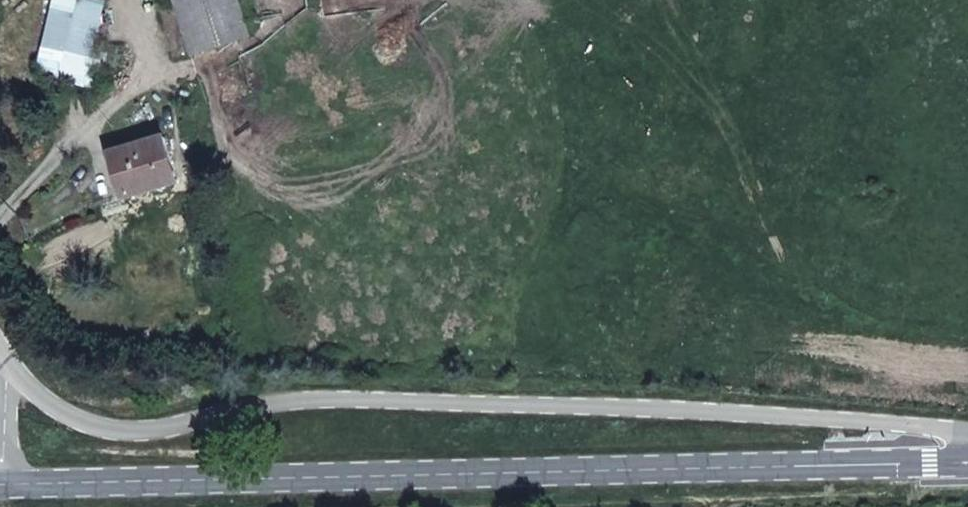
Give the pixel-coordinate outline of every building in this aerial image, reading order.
[(269,33),(259,0),(152,0),(170,64),(269,33)] [(113,150),(119,192),(168,184),(159,141),(113,150)]
